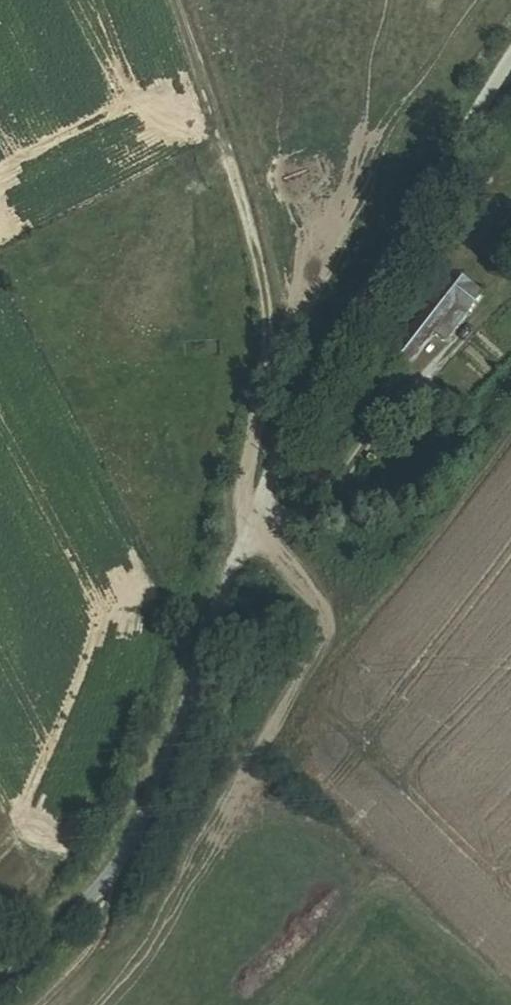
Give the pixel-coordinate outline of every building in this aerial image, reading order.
[(390,343),(409,359),(452,308),(433,291),(390,343)]
